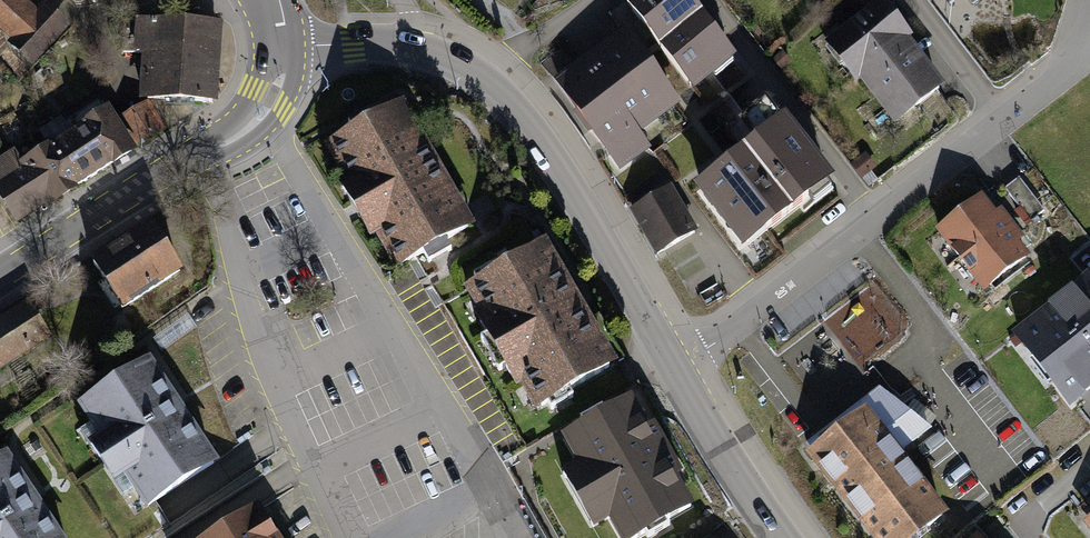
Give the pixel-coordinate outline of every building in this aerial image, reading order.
[(9,0),(0,0),(0,41),(8,48),(1,56),(27,78),(65,36),(40,14),(33,22),(9,0)] [(691,91),(734,58),(689,0),(620,0),(691,91)] [(823,43),(854,83),(858,79),(908,40),(911,37),(882,0),(877,0),(823,43)] [(221,20),(136,15),(135,48),(143,48),(141,94),(217,98),(221,20)] [(624,28),(551,80),(617,171),(650,148),(640,133),(679,105),(624,28)] [(944,86),(908,40),(858,79),(894,125),(944,86)] [(166,127),(148,99),(118,117),(136,146),(166,127)] [(405,99),(324,145),(344,180),(339,183),(351,203),(360,220),(372,240),(378,236),(396,269),(476,224),(405,99)] [(777,118),(762,100),(736,119),(751,138),(690,186),(740,250),(833,177),(783,113),(777,118)] [(0,156),(0,198),(14,221),(136,146),(118,117),(109,101),(20,156),(15,147),(0,156)] [(877,167),(865,152),(851,164),(862,178),(877,167)] [(1045,212),(1020,177),(1005,189),(1030,223),(1045,212)] [(670,185),(628,210),(655,255),(697,231),(670,185)] [(996,211),(982,193),(934,230),(983,292),(1030,256),(1019,242),(1025,237),(1001,207),(996,211)] [(177,276),(149,229),(88,265),(115,311),(177,276)] [(584,301),(549,239),(465,287),(479,311),(475,313),(519,389),(523,387),(536,411),(619,364),(584,301)] [(1087,275),(1010,334),(1068,409),(1089,392),(1089,279),(1087,275)] [(868,357),(903,317),(869,289),(835,329),(868,357)] [(0,323),(0,381),(49,347),(21,308),(0,323)] [(111,481),(134,516),(211,466),(143,361),(64,412),(82,438),(67,448),(95,492),(111,481)] [(879,388),(837,419),(803,445),(808,452),(804,454),(869,537),(921,537),(949,516),(901,453),(930,430),(879,388)] [(643,527),(647,534),(673,519),(669,512),(692,499),(630,389),(608,402),(604,395),(578,410),(582,416),(582,417),(561,429),(577,458),(562,466),(592,520),(608,511),(623,537),(643,527)] [(0,459),(0,537),(53,537),(0,459)] [(249,513),(211,537),(265,537),(249,513)]
